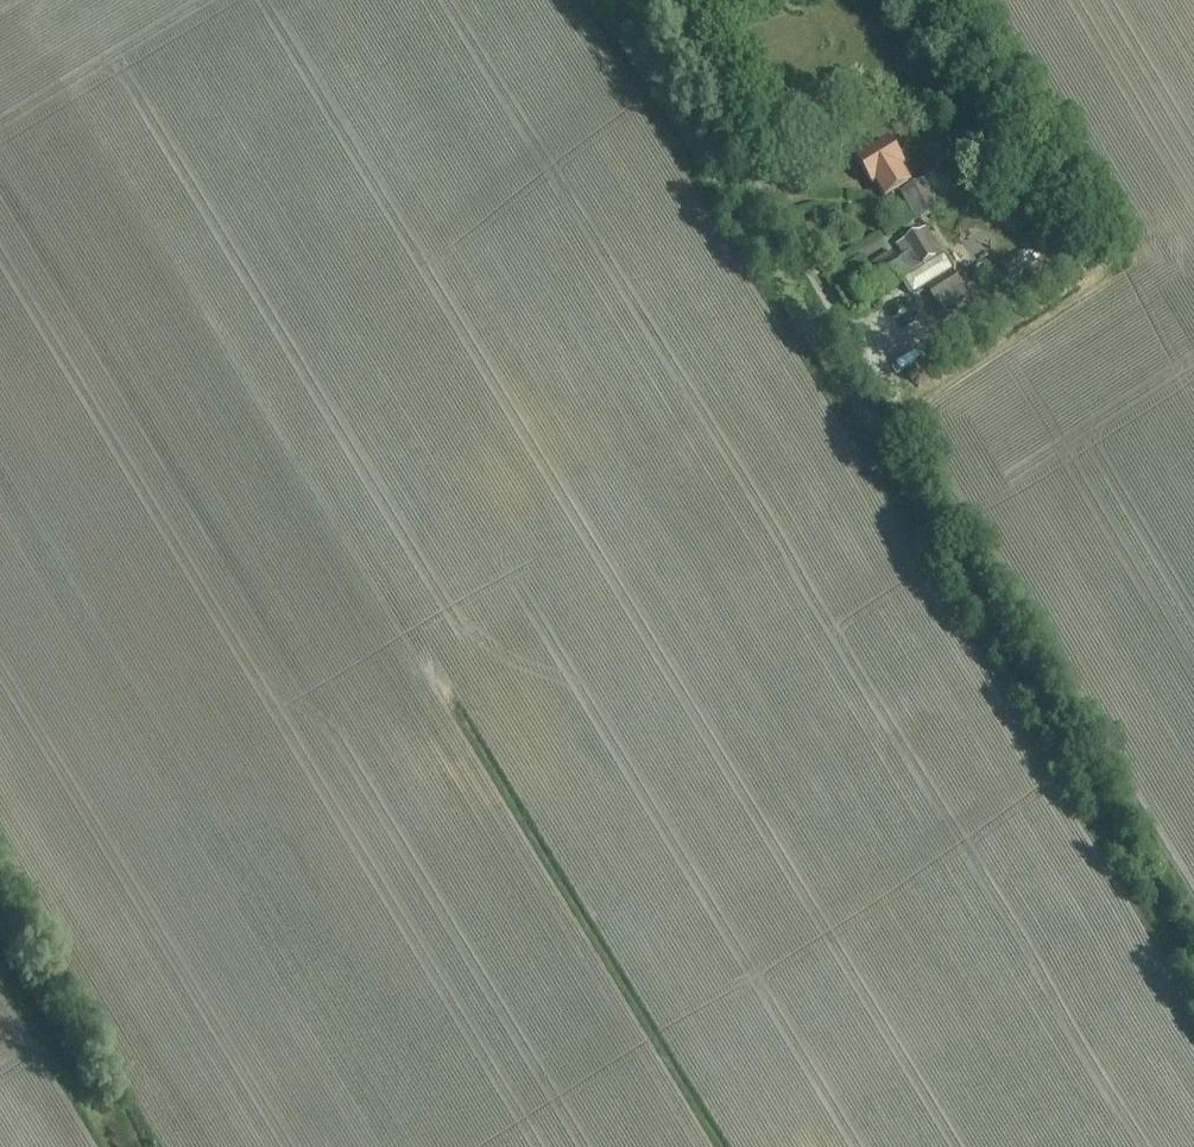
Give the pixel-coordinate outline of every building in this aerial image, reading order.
[(889,141),(855,161),(873,190),(878,187),(886,201),(912,186),(903,172),(906,170),(889,141)] [(900,194),(915,224),(941,210),(937,203),(947,197),(931,166),(909,178),(914,187),(900,194)] [(891,250),(894,253),(870,269),(873,273),(857,283),(871,303),(902,282),(913,298),(954,273),(954,269),(953,265),(948,258),(946,256),(943,255),(927,228),(891,250)]
